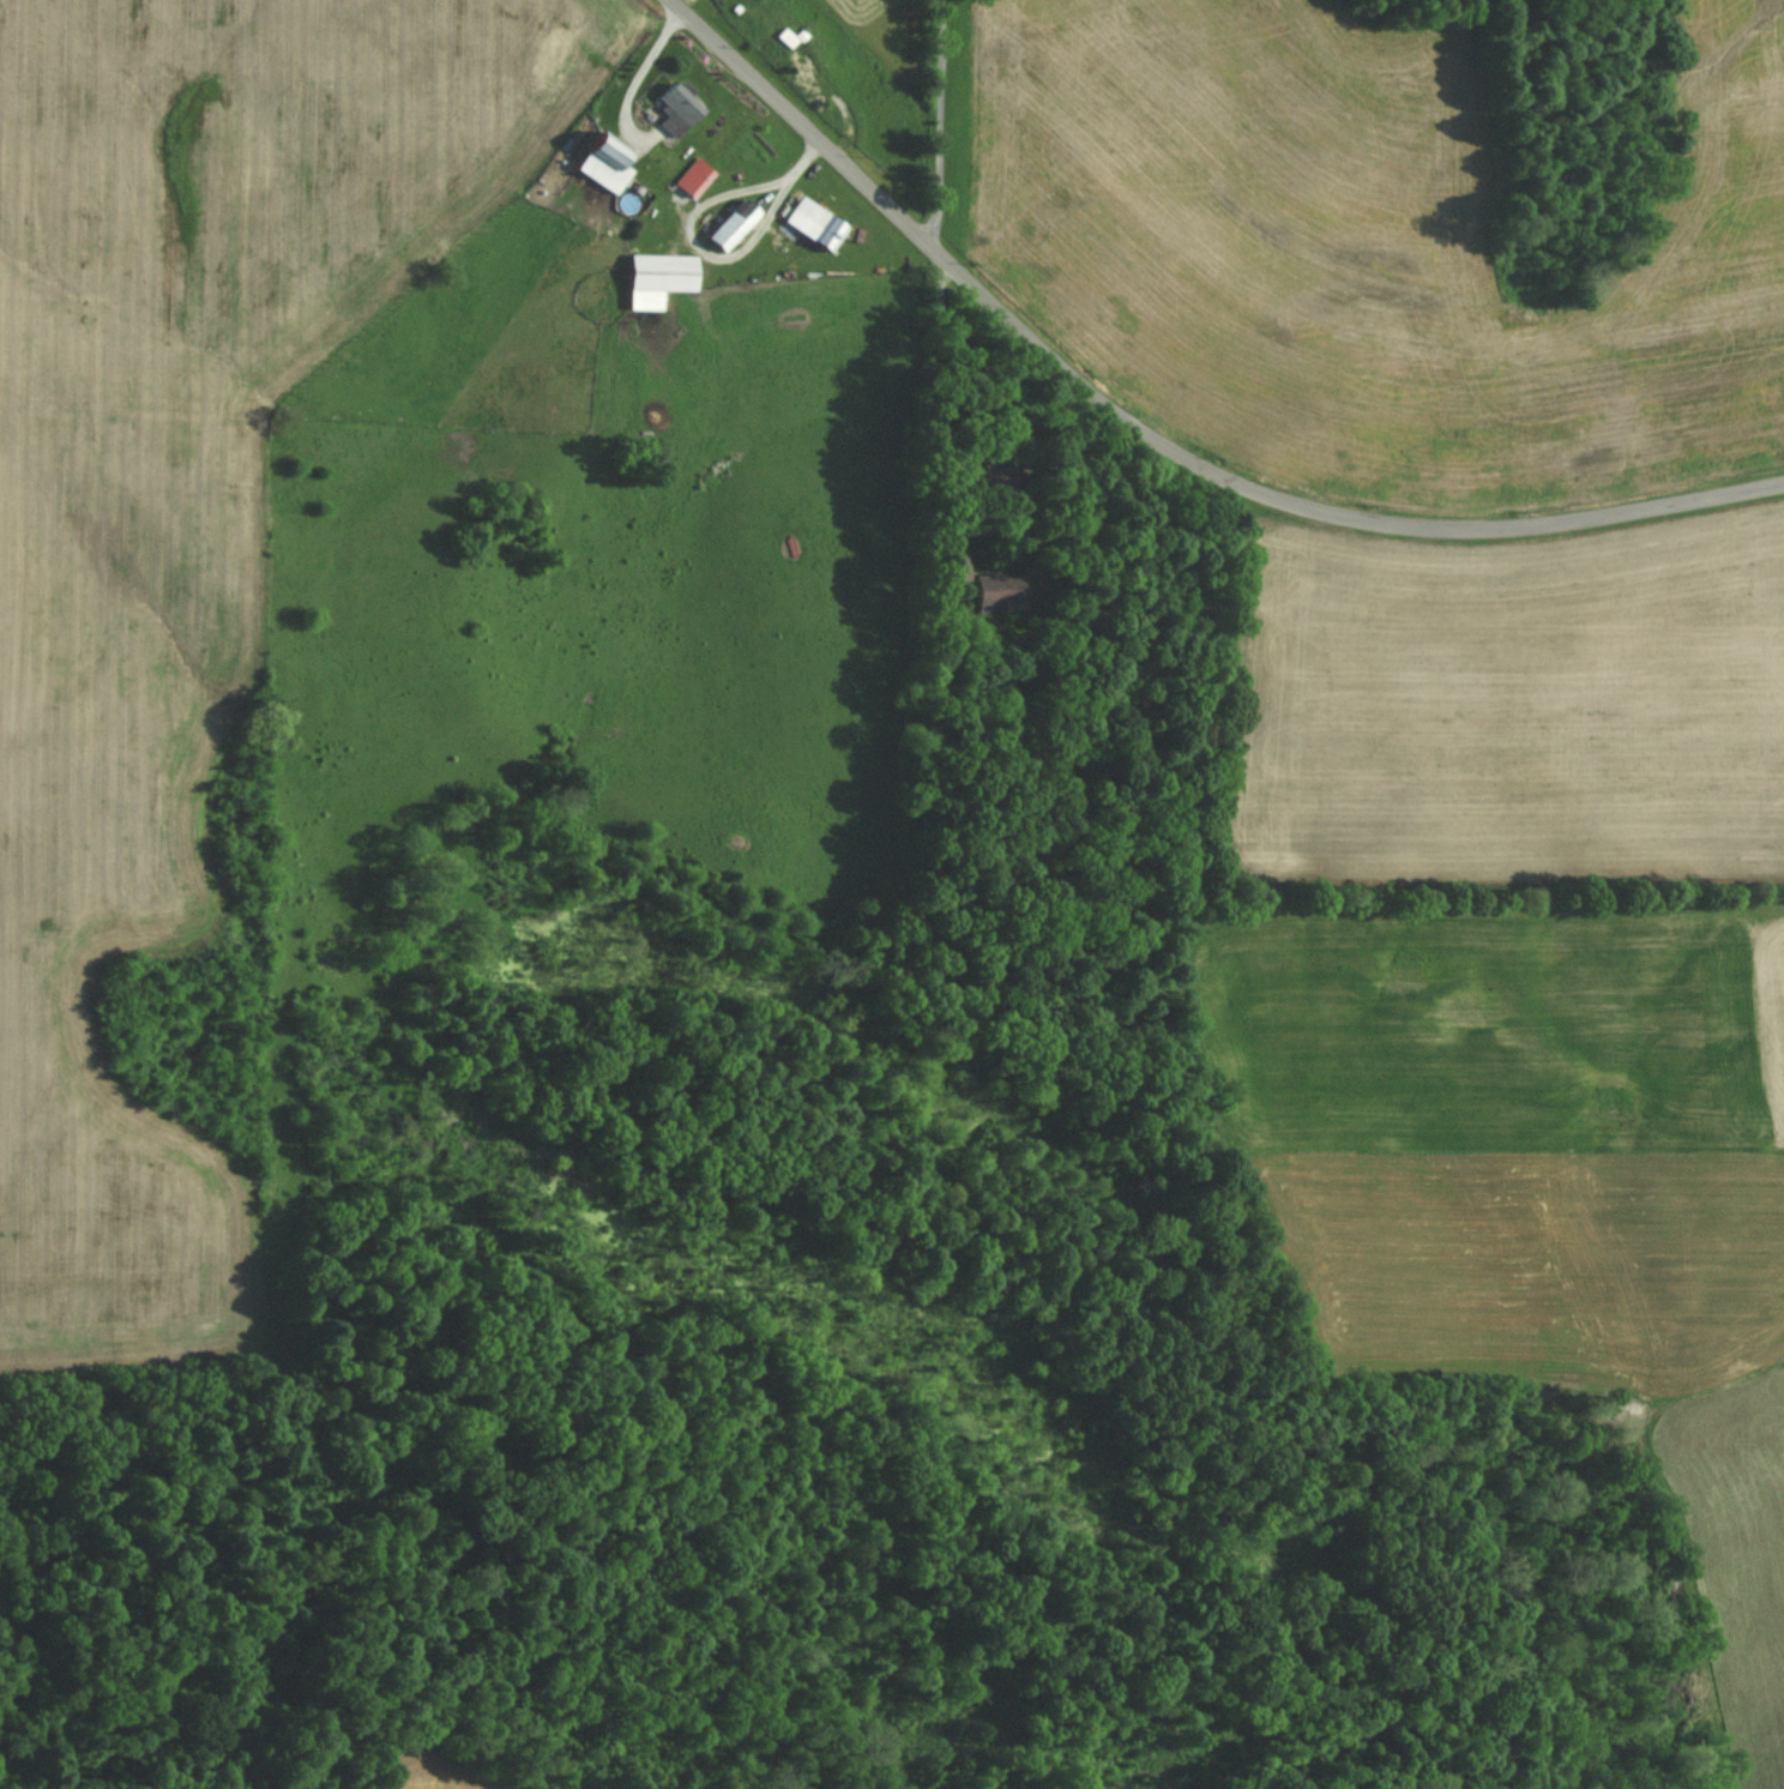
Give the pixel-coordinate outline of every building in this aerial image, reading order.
[(781,59),(798,42),(783,29),(777,36),(739,0),(729,11),(781,59)] [(655,102),(669,116),(658,126),(673,140),(701,112),(673,84),(655,102)] [(614,195),(628,171),(619,166),(628,150),(597,132),(574,172),(614,195)] [(714,176),(705,167),(683,190),(692,199),(714,176)] [(847,229),(802,197),(784,222),(828,254),(847,229)] [(706,238),(722,254),(761,215),(745,199),(706,238)] [(629,256),(629,312),(662,312),(662,293),(695,293),(696,257),(629,256)] [(980,481),(1012,486),(1018,456),(985,451),(980,481)] [(947,550),(963,547),(960,529),(944,532),(947,550)] [(1022,577),(976,577),(976,605),(1022,605),(1022,577)]
